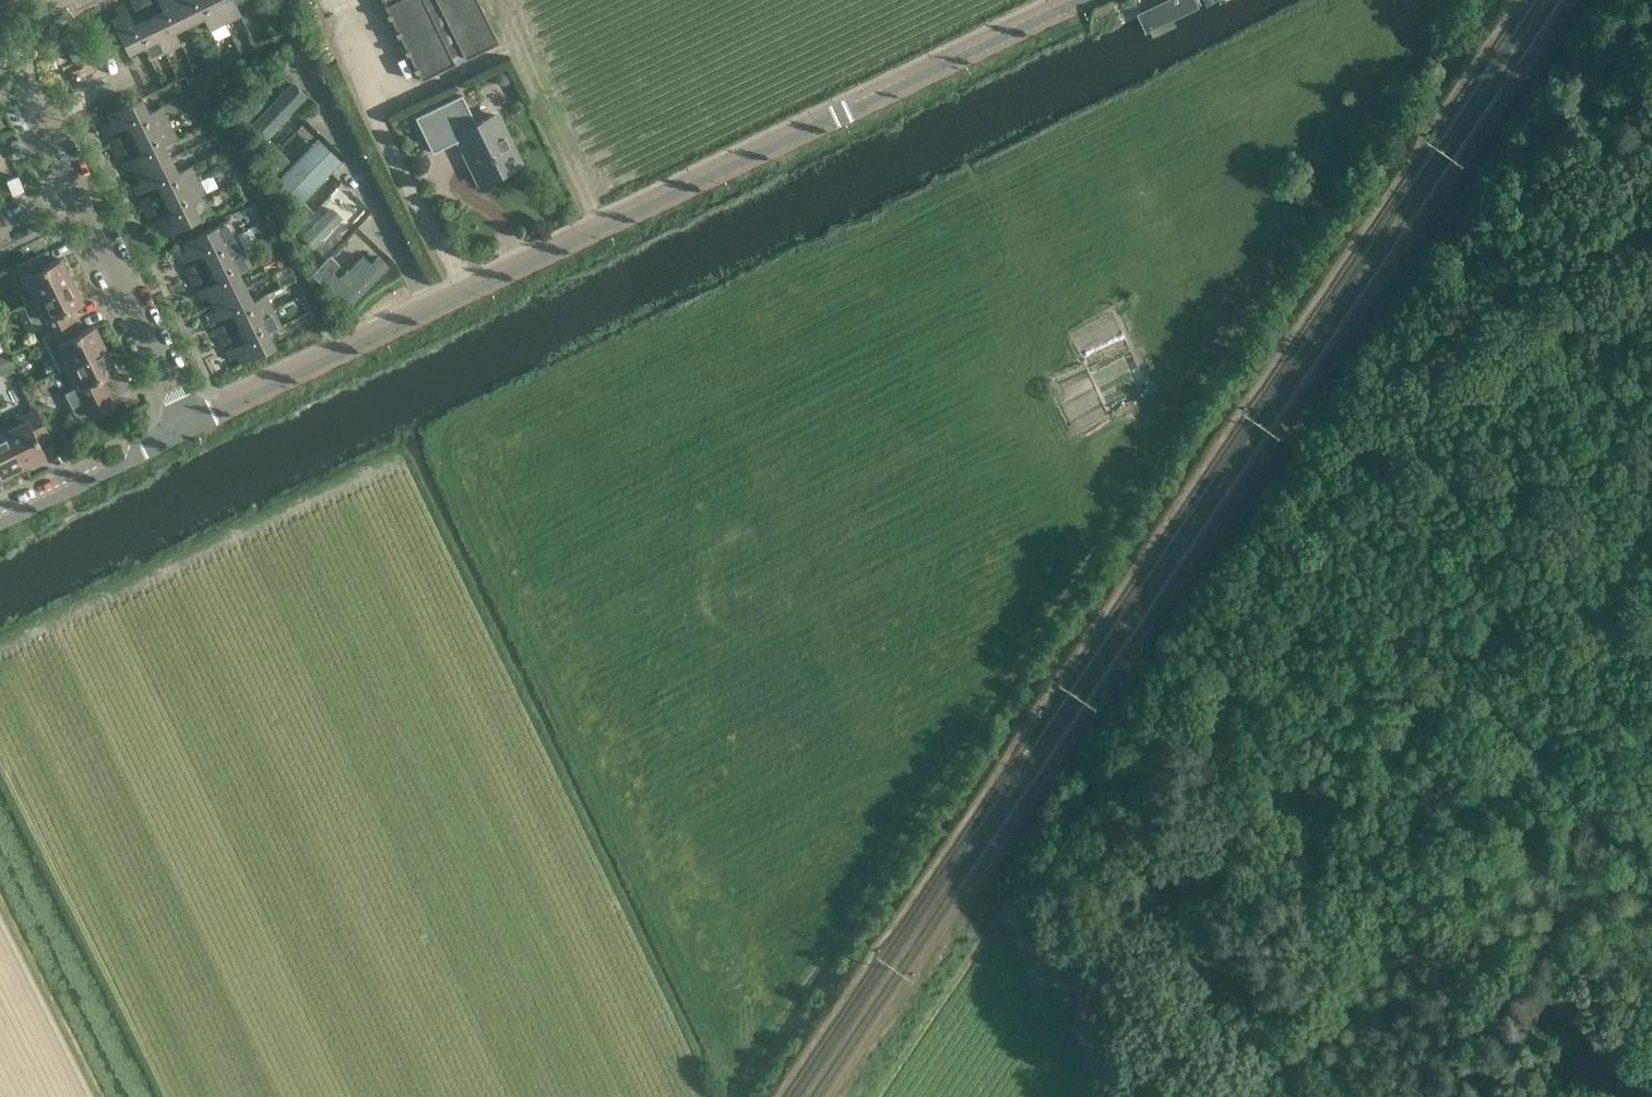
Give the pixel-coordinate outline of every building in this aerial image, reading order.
[(140,0),(132,0),(131,1),(135,9),(143,6),(140,0)] [(174,31),(189,24),(178,0),(158,0),(164,11),(163,11),(174,31)] [(189,24),(203,17),(197,0),(178,0),(189,24)] [(215,0),(197,0),(203,17),(210,30),(226,22),(215,0)] [(226,22),(241,15),(234,2),(233,0),(215,0),(226,22)] [(386,5),(384,6),(420,80),(454,63),(451,56),(461,51),(464,58),(497,42),(477,0),(384,0),(386,5)] [(1203,0),(1148,0),(1136,6),(1148,32),(1205,4),(1203,0)] [(1208,10),(1229,0),(1203,0),(1208,10)] [(144,47),(135,25),(124,4),(116,8),(120,16),(111,20),(122,43),(128,55),(144,47)] [(163,11),(149,18),(165,52),(180,44),(174,31),(163,11)] [(135,25),(144,47),(150,59),(165,52),(149,18),(135,25)] [(270,131),(308,93),(292,77),(255,116),(270,131)] [(494,175),(518,163),(514,155),(514,149),(512,143),(509,138),(504,135),(494,114),(475,124),(461,95),(415,117),(432,152),(459,139),(471,165),(476,162),(481,172),(485,175),(490,176),(494,175)] [(128,124),(148,112),(141,97),(107,114),(110,122),(102,126),(106,134),(128,124)] [(234,116),(243,125),(261,106),(252,98),(234,116)] [(161,106),(148,112),(128,124),(135,139),(169,122),(161,106)] [(169,122),(135,139),(141,153),(163,143),(176,137),(169,122)] [(305,196),(342,157),(318,134),(281,173),(305,196)] [(109,140),(113,148),(122,145),(118,136),(109,140)] [(163,143),(141,153),(120,163),(124,171),(132,167),(136,175),(170,158),(163,143)] [(122,145),(113,148),(117,156),(126,152),(122,145)] [(279,151),(261,170),(271,179),(288,160),(279,151)] [(170,158),(136,175),(140,182),(131,186),(135,194),(157,184),(177,172),(170,158)] [(157,184),(164,199),(198,183),(189,166),(177,172),(157,184)] [(198,183),(164,199),(170,213),(192,203),(204,197),(198,183)] [(138,200),(143,210),(151,205),(147,196),(138,200)] [(318,235),(340,212),(330,202),(308,225),(318,235)] [(192,203),(170,213),(149,223),(153,231),(162,227),(165,235),(199,219),(192,203)] [(286,222),(296,231),(314,212),(304,203),(286,222)] [(151,205),(143,210),(146,216),(155,212),(151,205)] [(203,252),(222,240),(235,234),(228,220),(181,242),(185,250),(177,254),(181,263),(203,252)] [(222,240),(203,252),(210,267),(243,250),(235,234),(222,240)] [(210,267),(216,281),(237,272),(250,265),(243,250),(210,267)] [(16,266),(32,299),(70,281),(60,259),(45,266),(39,254),(16,266)] [(312,275),(321,283),(339,265),(329,256),(312,275)] [(184,269),(189,278),(197,273),(193,265),(184,269)] [(237,272),(216,281),(195,291),(199,300),(208,295),(212,303),(244,287),(237,272)] [(197,273),(189,278),(192,285),(201,281),(197,273)] [(42,320),(49,333),(72,322),(67,310),(81,303),(70,281),(32,299),(22,304),(32,325),(42,320)] [(251,300),(244,287),(212,303),(215,310),(206,314),(210,323),(232,312),(251,300)] [(232,312),(239,326),(272,310),(264,294),(251,300),(232,312)] [(239,326),(246,341),(266,332),(279,326),(272,310),(239,326)] [(49,333),(65,367),(103,348),(92,326),(78,333),(72,322),(49,333)] [(214,329),(218,338),(227,334),(222,325),(214,329)] [(266,332),(246,341),(224,351),(228,360),(236,356),(240,364),(274,347),(266,332)] [(227,334),(218,338),(221,345),(230,341),(227,334)] [(0,351),(0,370),(14,364),(7,348),(0,351)] [(103,348),(65,367),(75,388),(64,393),(76,418),(87,413),(90,418),(113,407),(99,378),(114,371),(103,348)] [(3,426),(22,465),(44,454),(37,439),(48,433),(37,409),(3,426)] [(22,465),(3,426),(0,427),(0,476),(22,465)] [(47,429),(52,439),(63,434),(59,427),(54,426),(47,429)]
